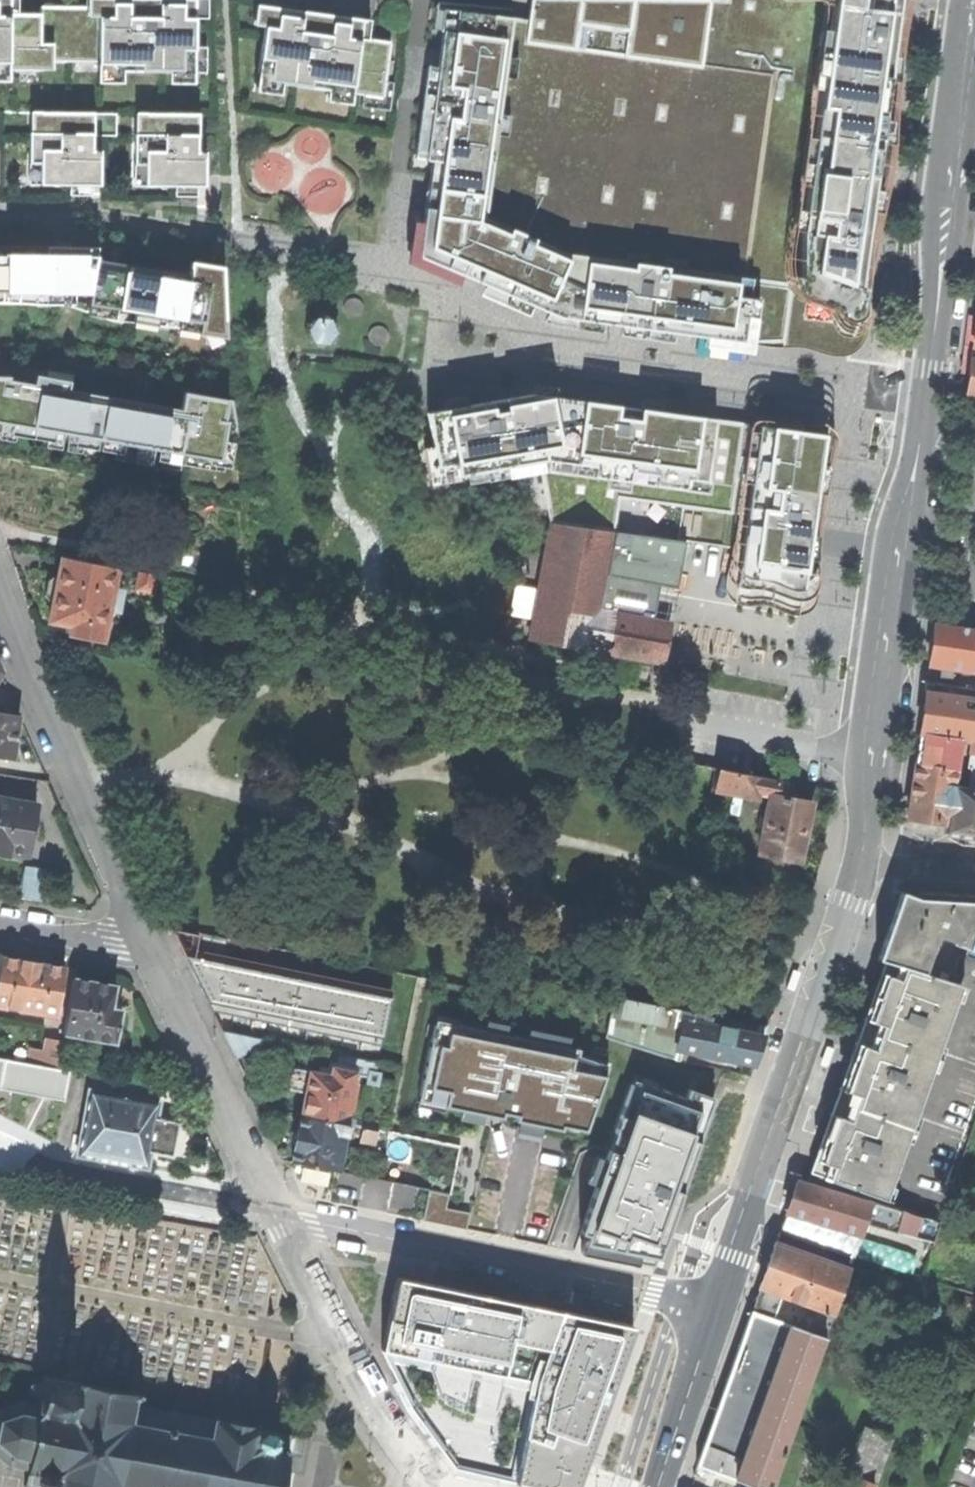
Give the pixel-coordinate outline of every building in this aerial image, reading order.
[(164,81),(190,81),(190,70),(190,68),(193,68),(201,69),(202,45),(190,45),(190,44),(191,15),(201,15),(201,0),(87,0),(87,6),(45,5),(37,5),(37,13),(17,13),(17,0),(0,0),(0,80),(7,80),(7,70),(38,70),(38,61),(48,61),(64,61),(92,61),(92,69),(94,70),(94,80),(119,80),(119,70),(139,70),(159,70),(164,70),(164,81)] [(453,8),(441,6),(438,28),(439,28),(434,64),(423,63),(411,156),(422,158),(429,159),(425,186),(422,205),(420,222),(410,220),(404,260),(454,282),(459,272),(483,282),(478,292),(524,313),(529,302),(547,309),(542,320),(554,324),(597,330),(599,319),(619,321),(617,333),(669,339),(671,328),(678,329),(686,330),(704,332),(702,344),(749,351),(751,340),(763,343),(776,344),(791,344),(800,344),(811,346),(823,350),(833,353),(844,353),(854,349),(859,343),(864,335),(866,329),(867,322),(868,314),(868,303),(867,293),(866,282),(865,272),(865,265),(867,246),(871,225),(876,210),(880,195),(883,176),(886,157),(889,142),(891,119),(892,101),(894,81),(894,62),(896,47),(898,33),(900,21),(904,3),(905,0),(526,0),(523,17),(518,16),(512,15),(453,8)] [(280,6),(259,3),(258,3),(255,23),(255,24),(265,26),(261,55),(252,54),(248,78),(257,80),(258,80),(256,90),(277,93),(278,82),(289,84),(303,86),(323,88),(321,100),(347,103),(349,92),(362,94),(360,105),(362,105),(388,110),(391,90),(389,90),(391,82),(384,81),(384,80),(389,40),(367,37),(370,19),(362,18),(353,17),(280,7),(280,6)] [(131,183),(135,183),(135,184),(170,184),(170,195),(191,195),(192,185),(196,185),(201,185),(201,152),(192,152),(193,133),(193,112),(159,111),(141,111),(131,111),(130,132),(129,165),(131,165),(131,183)] [(28,166),(27,184),(32,184),(67,185),(67,193),(88,193),(88,185),(92,185),(96,185),(96,150),(88,150),(88,135),(108,135),(112,135),(112,113),(95,112),(63,112),(38,112),(27,112),(26,133),(26,166),(28,166)] [(88,294),(86,304),(178,318),(176,327),(198,332),(200,322),(222,325),(220,265),(188,260),(185,280),(96,266),(96,265),(108,265),(109,247),(58,248),(58,254),(0,254),(0,294),(88,294)] [(359,297),(353,296),(348,298),(344,302),(343,307),(345,313),(349,316),(354,317),(360,316),(363,312),(365,306),(363,301),(359,297)] [(305,327),(310,340),(326,342),(334,330),(328,316),(313,315),(305,327)] [(384,325),(379,323),(373,325),(370,329),(368,335),(370,340),(374,344),(380,345),(385,343),(389,339),(390,334),(388,328),(384,325)] [(970,364),(966,393),(974,393),(974,365),(970,364)] [(0,377),(0,423),(216,459),(223,421),(232,423),(229,398),(180,390),(176,416),(65,398),(69,375),(53,372),(52,378),(34,375),(33,384),(8,380),(9,377),(0,377)] [(427,413),(433,444),(421,446),(427,480),(440,478),(454,475),(465,473),(467,483),(482,480),(495,478),(502,477),(539,470),(537,459),(540,459),(551,520),(612,528),(687,537),(730,543),(729,550),(728,564),(724,576),(723,587),(726,596),(735,603),(747,605),(756,604),(765,603),(774,606),(787,612),(794,612),(800,611),(803,610),(809,604),(815,595),(816,585),(815,572),(813,559),(813,545),(814,537),(816,523),(818,502),(822,481),(827,466),(831,452),(832,436),(830,427),(827,421),(817,419),(805,420),(790,422),(780,422),(768,420),(759,417),(750,419),(749,420),(714,415),(697,413),(636,405),(614,402),(580,398),(546,394),(533,392),(513,396),(427,413)] [(612,528),(551,520),(543,558),(527,640),(566,647),(590,651),(665,664),(674,620),(651,616),(653,600),(656,582),(678,586),(682,562),(687,537),(612,528)] [(71,625),(69,634),(103,640),(107,621),(113,589),(117,568),(61,557),(57,578),(52,577),(46,580),(43,594),(47,600),(52,601),(50,611),(48,621),(71,625)] [(139,572),(135,590),(153,593),(156,576),(139,572)] [(121,591),(113,589),(107,621),(115,623),(121,591)] [(934,624),(931,644),(928,663),(974,670),(974,630),(934,624)] [(722,664),(726,642),(679,632),(674,654),(722,664)] [(970,751),(974,752),(974,688),(926,681),(919,732),(959,737),(971,739),(970,751)] [(12,759),(15,738),(18,716),(0,713),(0,757),(12,759)] [(957,748),(959,737),(919,732),(918,743),(957,748)] [(918,743),(915,763),(955,768),(957,748),(918,743)] [(955,768),(915,763),(912,785),(908,817),(945,822),(947,822),(952,786),(955,768)] [(759,799),(760,793),(763,776),(720,768),(715,790),(759,799)] [(772,794),(775,779),(763,776),(760,793),(772,795),(772,794)] [(775,779),(772,794),(787,797),(790,782),(775,779)] [(944,835),(960,844),(968,788),(952,786),(947,822),(945,822),(944,835)] [(974,845),(974,788),(974,789),(968,788),(960,844),(971,845),(974,845)] [(787,797),(772,794),(772,795),(760,853),(800,861),(805,834),(812,802),(787,797)] [(7,855),(7,852),(27,855),(31,833),(36,806),(0,799),(0,854),(7,855)] [(920,892),(917,897),(900,892),(888,925),(880,948),(876,958),(885,961),(926,975),(929,968),(947,974),(944,981),(949,983),(953,972),(943,968),(948,952),(958,956),(964,958),(974,924),(974,895),(920,892)] [(382,1038),(383,1032),(392,992),(394,982),(200,943),(202,931),(173,925),(179,939),(184,949),(191,965),(207,997),(210,1004),(382,1038)] [(953,972),(958,956),(948,952),(943,968),(953,972)] [(0,956),(0,958),(0,1004),(57,1014),(65,967),(32,962),(0,956)] [(811,1173),(882,1197),(889,1177),(955,985),(949,983),(944,981),(947,974),(929,968),(926,975),(885,961),(875,990),(853,1053),(826,1129),(818,1154),(811,1173)] [(72,979),(63,1033),(115,1042),(121,1010),(111,1008),(115,986),(96,983),(72,979)] [(644,1002),(640,1019),(649,1021),(677,1027),(679,1019),(681,1009),(644,1002)] [(681,1009),(679,1019),(684,1020),(704,1023),(706,1017),(706,1014),(681,1009)] [(678,1049),(756,1063),(761,1049),(765,1035),(735,1029),(711,1025),(712,1018),(706,1017),(704,1023),(684,1020),(679,1046),(678,1049)] [(646,1039),(649,1021),(640,1019),(634,1046),(667,1057),(677,1059),(678,1049),(679,1046),(646,1039)] [(677,1027),(649,1021),(646,1039),(679,1046),(684,1020),(679,1019),(677,1027)] [(735,1029),(765,1035),(768,1026),(737,1020),(735,1029)] [(434,1025),(428,1023),(425,1036),(431,1037),(420,1095),(445,1101),(444,1106),(482,1114),(483,1108),(533,1119),(532,1123),(561,1130),(564,1115),(588,1120),(584,1129),(586,1130),(608,1066),(578,1055),(580,1049),(457,1024),(456,1029),(434,1024),(434,1025)] [(223,1031),(233,1052),(251,1043),(252,1037),(223,1031)] [(46,1040),(42,1065),(56,1068),(61,1043),(46,1040)] [(829,1045),(825,1044),(818,1064),(826,1067),(831,1052),(833,1046),(829,1045)] [(71,1070),(56,1068),(42,1065),(5,1059),(0,1088),(0,1089),(14,1092),(39,1096),(45,1097),(51,1098),(66,1101),(71,1070)] [(301,1114),(346,1123),(349,1108),(352,1109),(357,1084),(354,1084),(356,1072),(332,1067),(330,1075),(310,1071),(305,1093),(301,1114)] [(305,1093),(310,1071),(294,1068),(292,1073),(290,1073),(289,1077),(288,1083),(290,1084),(289,1090),(305,1093)] [(652,1091),(632,1084),(615,1132),(624,1136),(618,1153),(609,1150),(580,1231),(588,1234),(582,1252),(655,1266),(668,1231),(667,1231),(714,1098),(689,1089),(686,1098),(653,1086),(652,1091)] [(89,1089),(77,1155),(147,1168),(150,1152),(157,1117),(160,1102),(89,1089)] [(349,1133),(351,1124),(346,1123),(301,1114),(297,1136),(292,1160),(336,1169),(344,1132),(349,1133)] [(179,1122),(157,1117),(150,1152),(155,1153),(173,1156),(176,1138),(179,1122)] [(378,1130),(362,1126),(360,1139),(376,1142),(378,1130)] [(343,1171),(339,1197),(417,1209),(421,1183),(343,1171)] [(829,1224),(838,1194),(796,1180),(792,1195),(787,1211),(829,1224)] [(445,1204),(448,1193),(430,1190),(424,1217),(467,1225),(470,1209),(445,1204)] [(868,1203),(867,1203),(838,1194),(829,1224),(858,1234),(862,1221),(868,1203)] [(868,1203),(862,1221),(890,1229),(897,1208),(880,1203),(868,1199),(867,1203),(868,1203)] [(778,1234),(775,1242),(789,1248),(792,1239),(778,1234)] [(789,1248),(775,1242),(767,1264),(762,1279),(759,1286),(781,1294),(816,1306),(834,1312),(853,1259),(846,1256),(842,1266),(789,1248)] [(396,1277),(382,1352),(412,1412),(423,1427),(458,1473),(500,1483),(516,1486),(582,1486),(635,1326),(396,1277)] [(781,1294),(759,1286),(754,1300),(775,1308),(781,1294)] [(775,1308),(754,1300),(751,1310),(772,1317),(775,1308)] [(816,1306),(812,1317),(808,1330),(825,1336),(834,1312),(816,1306)] [(753,1485),(752,1486),(770,1486),(825,1336),(808,1330),(799,1327),(772,1317),(751,1310),(737,1348),(712,1420),(695,1464),(753,1485)] [(808,1330),(812,1317),(803,1314),(799,1327),(808,1330)] [(9,1462),(8,1467),(13,1467),(13,1464),(26,1466),(27,1479),(25,1479),(24,1483),(26,1483),(26,1485),(30,1486),(30,1484),(37,1485),(37,1486),(38,1486),(285,1486),(281,1486),(282,1480),(283,1474),(287,1475),(287,1473),(290,1473),(290,1469),(284,1468),(287,1454),(290,1454),(290,1449),(288,1447),(290,1436),(292,1436),(293,1432),(290,1431),(264,1426),(265,1424),(262,1424),(262,1422),(258,1421),(257,1425),(248,1424),(249,1420),(243,1419),(243,1423),(233,1421),(234,1417),(229,1417),(229,1420),(220,1419),(220,1415),(216,1414),(216,1416),(214,1416),(213,1417),(198,1415),(198,1413),(194,1412),(193,1414),(179,1411),(179,1410),(177,1409),(177,1406),(173,1406),(173,1409),(171,1408),(170,1410),(155,1407),(155,1406),(151,1405),(151,1406),(141,1405),(142,1398),(144,1398),(145,1394),(143,1393),(137,1392),(137,1390),(132,1389),(132,1391),(78,1382),(78,1379),(43,1373),(42,1380),(33,1383),(30,1393),(38,1400),(38,1403),(26,1401),(26,1397),(22,1396),(21,1400),(0,1408),(0,1455),(9,1462)] [(848,1466),(880,1478),(896,1434),(863,1422),(848,1466)] [(849,1486),(873,1486),(874,1485),(853,1477),(849,1486)]
